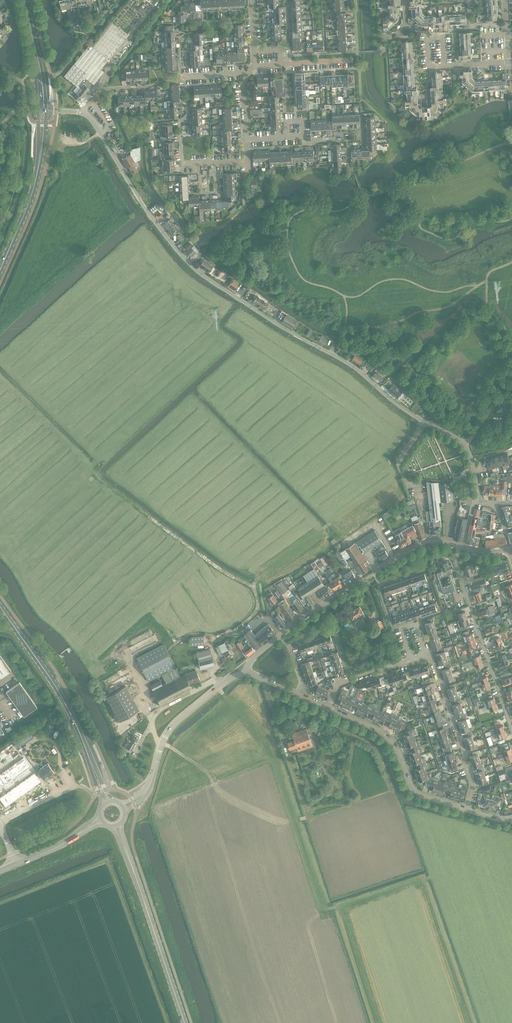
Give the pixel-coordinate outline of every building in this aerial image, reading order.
[(180,5),(180,11),(185,11),(190,10),(189,2),(184,2),(184,5),(180,5)] [(141,7),(138,11),(143,15),(147,11),(141,7)] [(422,13),(412,17),(416,21),(423,13),(422,13)] [(423,13),(416,21),(418,23),(425,15),(423,13)] [(389,15),(387,16),(395,23),(399,18),(389,15)] [(387,16),(386,18),(390,28),(395,23),(387,16)] [(292,32),(290,32),(290,38),(291,38),(292,43),(293,43),(302,42),(301,32),(292,32)] [(293,43),(292,43),(292,50),(296,50),(296,51),(298,51),(298,49),(302,49),(302,48),(306,48),(306,42),(302,42),(293,43)] [(79,85),(82,87),(84,84),(90,89),(94,84),(104,72),(101,69),(108,60),(89,45),(64,76),(68,79),(78,87),(79,85)] [(243,48),(237,48),(237,52),(238,62),(245,62),(245,58),(246,58),(246,56),(245,56),(244,52),(243,52),(243,48)] [(237,52),(227,53),(227,62),(227,64),(233,63),(233,62),(238,62),(237,52)] [(273,80),(269,80),(269,86),(273,86),(282,85),(283,85),(283,78),(279,78),(279,77),(277,77),(278,78),(273,79),(273,80)] [(472,78),(463,83),(467,87),(474,80),(472,78)] [(474,80),(467,87),(472,91),(476,81),(474,80)] [(84,84),(82,87),(74,97),(78,101),(81,97),(83,98),(90,89),(84,84)] [(441,99),(431,100),(432,105),(440,105),(440,108),(444,108),(443,99),(441,99)] [(408,101),(407,101),(405,101),(406,111),(406,110),(410,110),(410,106),(418,106),(417,100),(408,101)] [(306,101),(297,101),(297,107),(303,107),(303,111),(309,110),(309,101),(306,101)] [(430,106),(430,111),(431,115),(434,115),(435,115),(440,109),(440,108),(440,105),(432,105),(431,105),(430,106)] [(410,106),(410,110),(416,116),(420,115),(420,111),(419,107),(418,106),(410,106)] [(162,126),(162,131),(172,130),(172,125),(170,125),(169,122),(160,122),(160,126),(162,126)] [(172,130),(162,131),(162,136),(160,136),(160,140),(164,139),(170,139),(170,136),(173,136),(172,130)] [(163,143),(163,148),(173,148),(173,142),(170,142),(170,139),(164,139),(164,142),(163,143)] [(161,153),(160,154),(160,157),(161,157),(165,157),(171,156),(171,153),(173,153),(173,148),(163,148),(163,152),(162,152),(161,153)] [(367,150),(363,150),(363,159),(369,158),(368,156),(373,155),(372,150),(367,150)] [(122,160),(127,167),(128,166),(132,173),(137,170),(133,164),(135,162),(130,154),(122,160)] [(164,160),(164,165),(174,165),(174,159),(171,159),(171,156),(165,157),(161,157),(162,160),(164,160)] [(174,165),(164,165),(164,171),(162,171),(162,174),(172,173),(172,170),(174,170),(174,165)] [(260,176),(256,177),(256,178),(250,178),(251,188),(257,188),(257,191),(261,190),(260,176)] [(188,192),(180,193),(180,198),(183,198),(183,202),(188,202),(188,197),(188,192)] [(225,201),(221,201),(221,209),(227,209),(227,206),(231,206),(231,201),(225,201)] [(164,211),(159,215),(163,220),(168,216),(164,211)] [(163,224),(168,230),(174,225),(170,219),(163,224)] [(174,225),(168,230),(172,236),(176,233),(178,235),(177,236),(180,241),(184,238),(174,225)] [(191,248),(187,253),(191,257),(196,253),(191,248)] [(204,260),(199,266),(208,273),(213,266),(204,260)] [(238,286),(231,282),(228,287),(234,291),(238,286)] [(258,296),(254,303),(263,309),(268,302),(258,296)] [(297,321),(287,315),(287,314),(282,311),(280,314),(286,317),(283,322),(293,328),(297,321)] [(323,338),(324,337),(322,335),(319,342),(322,343),(326,345),(328,341),(323,338)] [(355,355),(352,359),(360,365),(363,361),(363,360),(365,358),(358,353),(355,351),(353,354),(355,355)] [(380,368),(373,363),(368,368),(373,373),(375,370),(377,372),(374,375),(380,381),(384,377),(381,374),(383,373),(379,369),(380,368)] [(397,398),(403,392),(393,384),(393,385),(389,390),(388,390),(391,393),(394,396),(397,398)] [(502,455),(497,457),(499,466),(502,465),(504,470),(506,469),(502,455)] [(496,472),(492,458),(486,460),(489,469),(492,468),(493,473),(496,472)] [(439,483),(427,481),(427,482),(427,487),(429,498),(429,500),(429,503),(430,508),(430,511),(426,512),(427,521),(429,521),(429,523),(430,524),(430,523),(432,523),(432,521),(441,520),(440,509),(440,507),(439,502),(441,501),(440,497),(439,487),(439,484),(439,483)] [(451,483),(439,484),(439,487),(440,497),(441,501),(441,502),(453,500),(451,483)] [(489,495),(496,495),(496,485),(493,485),(493,488),(490,488),(490,486),(484,486),(484,492),(489,492),(489,495)] [(509,517),(507,510),(511,510),(511,507),(510,507),(506,507),(501,508),(504,518),(509,517)] [(392,509),(384,514),(386,518),(394,513),(392,509)] [(482,513),(482,518),(488,519),(487,528),(493,529),(494,522),(493,522),(494,520),(495,520),(496,515),(482,513)] [(417,515),(412,517),(413,521),(415,524),(414,524),(417,530),(421,539),(426,537),(420,521),(420,522),(418,519),(417,515)] [(455,529),(453,538),(462,540),(465,532),(464,532),(467,519),(458,516),(455,529)] [(472,517),(470,527),(476,529),(476,528),(482,528),(482,523),(478,522),(478,519),(472,517)] [(430,523),(430,524),(430,526),(430,534),(431,534),(431,535),(432,535),(433,535),(434,534),(439,533),(439,530),(441,530),(440,526),(441,525),(441,520),(432,521),(432,523),(430,523)] [(413,526),(395,535),(401,546),(407,543),(408,544),(409,544),(409,543),(410,543),(411,543),(411,542),(412,542),(411,541),(411,540),(409,536),(411,536),(410,534),(416,531),(413,526)] [(469,534),(467,543),(472,545),(475,533),(472,532),(471,535),(469,534)] [(485,540),(486,548),(499,547),(506,545),(506,544),(507,543),(505,536),(503,533),(496,534),(494,535),(494,540),(485,540)] [(362,538),(356,542),(363,554),(369,550),(370,549),(362,538)] [(345,560),(351,556),(362,574),(370,569),(365,561),(367,560),(363,554),(356,542),(354,543),(352,541),(347,544),(346,548),(340,552),(345,560)] [(382,542),(377,545),(379,549),(380,552),(378,554),(381,560),(388,556),(385,550),(386,549),(382,542)] [(325,556),(321,559),(325,565),(329,563),(325,556)] [(440,564),(443,571),(445,570),(450,568),(453,568),(451,563),(449,564),(447,561),(448,561),(446,561),(446,560),(444,561),(444,562),(439,564),(440,564)] [(492,569),(493,572),(492,572),(493,575),(494,575),(498,574),(499,575),(508,572),(505,562),(498,565),(499,566),(492,569)] [(464,568),(464,569),(467,576),(468,576),(468,577),(467,578),(470,584),(471,590),(487,584),(484,576),(474,580),(472,575),(474,574),(472,566),(464,569),(464,568)] [(320,577),(318,575),(314,569),(294,582),(298,588),(304,598),(309,595),(318,590),(325,585),(321,579),(322,578),(321,577),(320,577)] [(346,583),(356,577),(351,570),(341,576),(346,583)] [(443,571),(437,573),(440,582),(438,585),(441,587),(444,594),(456,590),(453,583),(453,581),(454,581),(453,579),(452,579),(450,574),(447,575),(445,570),(443,571)] [(425,573),(419,575),(422,583),(428,582),(425,573)] [(333,574),(331,575),(339,588),(342,585),(340,582),(341,581),(338,577),(336,578),(335,576),(333,574)] [(339,588),(331,575),(328,577),(331,581),(329,583),(332,587),(333,586),(335,590),(339,588)] [(282,581),(276,585),(282,594),(288,590),(282,581)] [(508,592),(511,590),(511,583),(510,584),(509,581),(503,583),(504,586),(506,586),(508,592)] [(318,590),(323,599),(334,592),(328,583),(325,585),(318,590)] [(292,589),(300,600),(303,598),(293,584),(289,587),(291,590),(292,589)] [(392,594),(389,586),(384,587),(386,596),(392,594)] [(271,592),(266,596),(273,604),(278,601),(271,592)] [(475,602),(478,601),(478,602),(483,601),(480,592),(473,594),(475,602)] [(315,604),(309,595),(304,598),(310,607),(315,604)] [(291,622),(297,617),(285,601),(284,599),(278,603),(280,605),(291,622)] [(300,612),(304,609),(298,600),(292,604),(298,613),(299,612),(300,613),(300,612)] [(434,602),(429,604),(432,612),(437,610),(436,607),(438,607),(436,601),(434,602)] [(479,612),(481,617),(488,615),(488,617),(495,614),(492,605),(488,607),(489,610),(487,611),(486,610),(479,612)] [(349,613),(353,619),(355,623),(357,622),(360,628),(366,625),(362,619),(366,617),(363,613),(364,613),(360,606),(349,613)] [(459,614),(461,620),(467,618),(465,612),(463,613),(462,610),(455,612),(456,615),(459,614)] [(286,625),(279,614),(274,617),(279,624),(278,625),(280,628),(281,626),(282,628),(286,625)] [(401,622),(398,614),(393,616),(396,624),(401,622)] [(425,627),(426,629),(435,626),(433,621),(434,621),(433,618),(427,620),(428,623),(425,624),(426,627),(425,627)] [(467,618),(461,620),(458,621),(461,630),(468,628),(467,625),(470,624),(467,618)] [(381,620),(374,622),(377,629),(383,627),(381,620)] [(262,642),(265,640),(275,632),(268,624),(256,635),(262,642)] [(485,628),(486,629),(485,629),(487,635),(494,632),(498,631),(496,625),(492,627),(487,629),(486,628),(485,628)] [(256,649),(262,644),(251,629),(245,635),(256,649)] [(437,631),(429,634),(430,637),(428,637),(429,640),(438,637),(437,631)] [(466,635),(468,641),(475,639),(473,633),(470,634),(469,631),(463,633),(464,636),(466,635)] [(330,634),(325,636),(328,644),(333,643),(330,634)] [(203,636),(191,637),(192,646),(204,644),(203,636)] [(496,644),(495,645),(491,646),(492,652),(503,648),(499,637),(494,639),(496,644)] [(467,648),(468,653),(475,651),(474,646),(477,645),(475,639),(468,641),(470,648),(467,648)] [(249,645),(244,649),(246,652),(249,656),(255,651),(251,646),(252,645),(250,642),(248,643),(249,645)] [(440,642),(432,644),(433,647),(432,648),(433,650),(442,647),(440,642)] [(307,651),(305,643),(299,645),(302,653),(307,651)] [(149,681),(168,671),(173,680),(180,676),(176,667),(164,644),(136,658),(149,681)] [(438,657),(439,660),(443,658),(442,657),(446,656),(445,652),(446,651),(445,648),(439,650),(440,653),(436,654),(436,657),(438,657)] [(210,649),(196,653),(201,669),(214,665),(210,649)] [(329,655),(331,660),(339,657),(337,652),(329,655)] [(11,670),(0,654),(0,678),(11,670)] [(498,669),(509,665),(507,660),(508,660),(507,660),(511,658),(511,654),(506,656),(505,654),(500,656),(502,662),(496,663),(498,669)] [(468,662),(468,665),(482,660),(480,655),(473,657),(474,660),(468,662)] [(443,658),(439,660),(440,662),(438,663),(439,665),(444,664),(445,666),(450,664),(449,661),(448,662),(446,656),(442,657),(443,658)] [(301,665),(303,670),(312,667),(310,662),(301,665)] [(443,673),(444,676),(448,675),(448,674),(452,672),(450,668),(451,668),(450,664),(445,666),(446,669),(441,671),(442,673),(443,673)] [(419,666),(421,675),(422,678),(427,676),(426,673),(430,672),(427,665),(423,666),(423,665),(419,666)] [(419,666),(413,668),(416,677),(421,675),(419,666)] [(312,667),(303,670),(304,675),(313,672),(312,667)] [(343,668),(334,671),(336,676),(344,673),(343,668)] [(409,671),(406,672),(408,679),(416,677),(413,668),(409,670),(409,671)] [(173,680),(163,685),(160,680),(151,686),(161,706),(189,691),(190,686),(189,683),(200,680),(196,670),(185,674),(180,676),(173,680)] [(313,672),(304,675),(306,680),(315,677),(313,672)] [(401,672),(397,674),(400,682),(408,679),(406,672),(402,674),(401,672)] [(448,675),(444,676),(445,678),(444,679),(445,681),(449,680),(450,683),(456,681),(455,678),(454,678),(452,672),(448,674),(448,675)] [(397,674),(392,675),(395,684),(400,682),(397,674)] [(388,678),(385,679),(384,680),(386,684),(387,687),(395,684),(392,675),(388,677),(388,678)] [(475,684),(476,686),(479,685),(482,684),(489,682),(487,676),(480,678),(481,682),(475,684)] [(315,677),(306,680),(308,685),(311,684),(312,687),(313,690),(316,691),(315,694),(320,697),(324,688),(318,685),(315,677)] [(379,677),(375,678),(378,686),(386,684),(384,680),(385,679),(384,677),(380,678),(379,677)] [(502,681),(504,686),(511,683),(511,677),(509,678),(502,681)] [(375,678),(370,680),(373,688),(378,686),(375,678)] [(373,688),(370,680),(365,681),(366,683),(359,685),(358,688),(362,690),(363,689),(367,687),(368,690),(373,688)] [(20,682),(6,691),(24,716),(37,707),(20,682)] [(448,692),(449,695),(453,694),(453,693),(457,691),(455,687),(456,686),(455,683),(450,685),(451,688),(446,690),(447,692),(448,692)] [(422,687),(425,695),(433,692),(432,688),(431,688),(429,684),(422,687)] [(125,686),(106,697),(113,709),(132,698),(131,697),(130,694),(128,691),(127,688),(125,686)] [(324,688),(320,697),(325,699),(327,695),(330,696),(332,690),(329,689),(329,690),(324,688)] [(339,705),(344,707),(349,697),(346,696),(347,694),(342,691),(339,697),(338,700),(341,701),(339,705)] [(453,694),(449,695),(450,697),(449,698),(450,700),(454,699),(455,702),(461,700),(460,696),(459,697),(457,691),(453,693),(453,694)] [(433,692),(425,695),(427,700),(435,697),(433,692)] [(349,697),(344,707),(350,710),(351,706),(354,707),(358,699),(353,696),(352,698),(349,697)] [(435,697),(427,700),(430,708),(437,706),(435,702),(437,702),(435,697)] [(358,699),(354,707),(357,709),(355,712),(361,715),(365,704),(362,703),(363,701),(358,699)] [(454,708),(455,711),(459,710),(458,709),(462,708),(461,703),(462,703),(461,700),(455,702),(456,704),(452,706),(452,708),(454,708)] [(365,704),(361,715),(366,717),(368,713),(371,715),(375,706),(369,704),(368,706),(365,704)] [(375,706),(371,715),(374,716),(372,720),(377,722),(382,712),(379,710),(380,708),(375,706)] [(437,706),(430,708),(432,716),(441,713),(439,709),(438,710),(437,706)] [(459,710),(455,711),(456,714),(454,714),(455,716),(460,715),(461,718),(466,716),(465,713),(466,712),(464,707),(463,708),(462,708),(458,709),(459,710)] [(382,712),(377,722),(382,725),(384,721),(387,722),(391,713),(386,711),(385,713),(382,712)] [(391,713),(387,722),(390,723),(388,727),(394,730),(398,719),(395,718),(396,716),(391,713)] [(441,713),(432,716),(434,722),(443,719),(441,713)] [(398,719),(394,730),(399,732),(401,728),(404,729),(408,721),(402,718),(403,717),(400,716),(399,719),(398,719)] [(459,724),(460,728),(464,726),(464,725),(468,724),(471,723),(469,718),(467,719),(466,716),(461,718),(462,721),(457,722),(458,725),(459,724)] [(443,719),(434,722),(437,730),(444,727),(443,723),(444,723),(443,719)] [(464,726),(460,728),(461,730),(460,730),(461,733),(465,731),(466,734),(472,732),(471,729),(470,729),(469,727),(472,726),(471,723),(468,724),(464,725),(464,726)] [(444,727),(437,730),(439,738),(448,735),(447,731),(445,731),(444,727)] [(307,728),(292,733),(295,740),(288,742),(290,749),(297,747),(299,751),(313,746),(307,728)] [(403,736),(404,741),(415,738),(414,735),(417,734),(415,728),(406,731),(407,735),(403,736)] [(17,737),(13,740),(18,747),(22,743),(23,744),(33,737),(33,736),(35,735),(31,730),(29,731),(29,730),(18,738),(17,737)] [(465,741),(466,744),(470,743),(469,742),(473,740),(472,736),(473,735),(472,732),(466,734),(467,737),(463,739),(464,741),(465,741)] [(134,735),(131,741),(135,744),(139,738),(134,735)] [(448,735),(439,738),(441,743),(450,740),(448,735)] [(415,738),(404,741),(406,747),(410,746),(411,749),(420,746),(419,740),(416,741),(415,738)] [(450,740),(441,743),(444,751),(451,749),(450,745),(451,744),(450,740)] [(470,743),(466,744),(467,746),(465,747),(466,749),(471,748),(472,751),(477,749),(476,745),(475,746),(473,740),(469,742),(470,743)] [(127,748),(132,750),(135,744),(131,741),(127,748)] [(408,753),(410,759),(421,755),(420,752),(422,751),(420,746),(411,749),(412,752),(408,753)] [(451,749),(444,751),(447,759),(455,756),(454,752),(452,752),(451,749)] [(471,759),(472,762),(476,761),(476,760),(480,759),(478,754),(480,753),(479,750),(472,753),(473,755),(469,757),(470,759),(471,759)] [(421,755),(410,759),(412,764),(416,763),(417,766),(426,763),(424,757),(422,758),(421,755)] [(0,773),(0,791),(0,798),(6,806),(41,780),(24,756),(0,773)] [(455,756),(447,759),(448,764),(457,761),(455,756)] [(476,761),(472,762),(473,765),(472,765),(472,768),(477,766),(478,769),(484,767),(483,764),(482,764),(480,759),(476,760),(476,761)] [(457,761),(448,764),(451,772),(458,770),(457,766),(458,766),(457,761)] [(38,768),(37,769),(44,780),(55,772),(48,763),(39,770),(38,768)] [(414,770),(416,776),(427,772),(426,769),(428,768),(426,763),(417,766),(418,769),(414,770)] [(476,775),(478,779),(482,777),(481,776),(485,775),(484,770),(485,770),(484,767),(478,769),(479,772),(474,773),(475,776),(476,775)] [(427,772),(416,776),(418,781),(422,780),(423,784),(430,787),(431,787),(431,784),(433,777),(431,777),(430,774),(428,775),(427,772)] [(482,777),(478,779),(478,781),(477,781),(478,784),(482,782),(483,785),(489,783),(488,780),(487,781),(485,775),(481,776),(482,777)] [(431,784),(431,787),(433,788),(432,791),(438,793),(441,782),(438,781),(439,779),(433,777),(431,784)] [(441,782),(438,793),(443,795),(445,791),(448,792),(450,783),(445,781),(444,783),(441,782)] [(450,783),(448,792),(451,793),(449,797),(455,798),(458,787),(455,786),(456,784),(450,783)] [(458,787),(455,798),(461,800),(462,796),(465,797),(468,788),(467,788),(468,786),(464,784),(462,785),(459,785),(458,787)] [(486,807),(489,808),(491,799),(486,798),(487,794),(483,793),(481,800),(484,801),(483,805),(487,806),(486,807)] [(491,799),(489,808),(491,809),(492,808),(495,809),(497,804),(500,805),(502,799),(498,798),(497,801),(491,799)]
